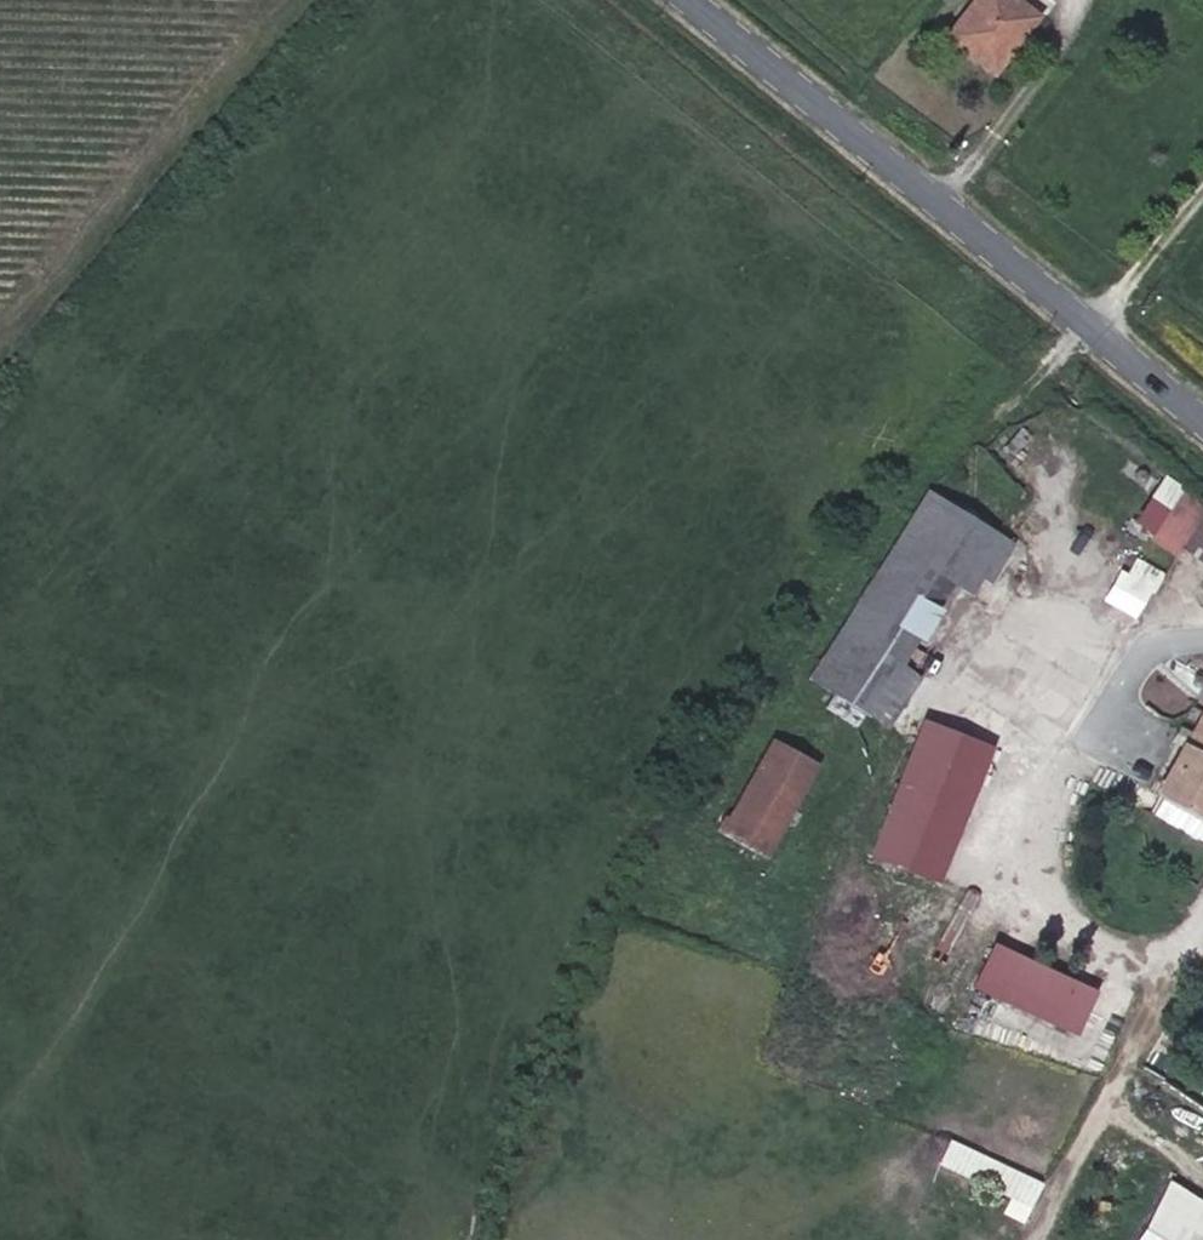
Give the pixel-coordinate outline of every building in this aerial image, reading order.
[(944,32),(992,67),(1037,10),(1025,0),(968,0),(944,32)] [(1202,568),(1202,566),(1202,505),(1162,470),(1120,519),(1166,558),(1176,546),(1202,568)] [(974,600),(1007,538),(910,486),(805,683),(887,726),(915,674),(898,664),(941,583),(974,600)] [(1101,604),(1131,621),(1159,571),(1129,554),(1101,604)] [(1199,677),(1143,818),(1202,841),(1202,678),(1199,677)] [(939,884),(987,742),(912,717),(863,858),(939,884)] [(710,832),(762,860),(815,762),(763,733),(710,832)] [(1072,1034),(1093,987),(985,940),(964,987),(1072,1034)] [(932,1165),(1028,1207),(1040,1180),(944,1138),(932,1165)] [(1161,1178),(1125,1239),(1202,1239),(1202,1202),(1161,1178)]
